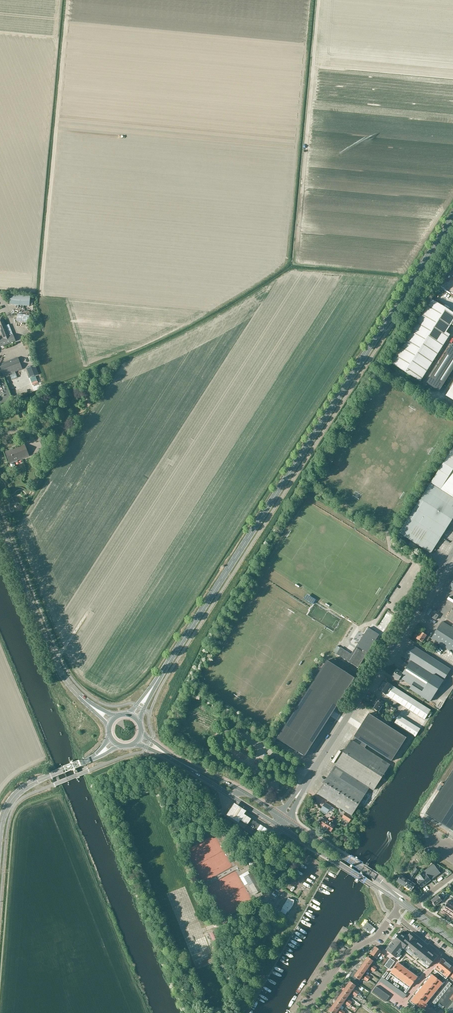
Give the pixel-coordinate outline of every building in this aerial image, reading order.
[(10,294),(9,304),(29,306),(30,296),(10,294)] [(451,324),(452,326),(452,314),(430,299),(390,363),(420,382),(449,335),(446,333),(451,324)] [(29,323),(30,315),(18,313),(16,321),(29,323)] [(0,340),(0,344),(1,346),(16,340),(14,335),(13,335),(10,326),(6,328),(2,317),(0,318),(0,328),(4,339),(0,340)] [(427,384),(439,391),(452,370),(452,347),(451,346),(445,356),(427,384)] [(1,379),(2,379),(5,378),(4,377),(23,369),(18,357),(0,365),(0,367),(2,372),(0,373),(0,379),(1,379)] [(35,365),(27,368),(30,377),(38,374),(35,365)] [(40,441),(42,448),(50,445),(45,434),(37,437),(38,441),(40,441)] [(13,462),(30,455),(25,445),(6,452),(10,463),(11,463),(10,464),(11,467),(12,467),(15,466),(15,465),(14,463),(13,462)] [(452,498),(452,448),(430,483),(452,498)] [(399,533),(431,553),(452,518),(452,498),(430,483),(399,533)] [(301,598),(310,603),(312,599),(303,594),(301,598)] [(431,639),(452,653),(452,629),(442,622),(431,639)] [(368,628),(363,636),(351,655),(340,648),(340,649),(336,647),(333,652),(358,668),(378,635),(368,628)] [(426,635),(426,636),(420,632),(416,638),(422,642),(424,640),(427,642),(430,637),(426,635)] [(432,699),(436,691),(450,670),(412,645),(404,657),(411,661),(402,674),(396,670),(392,677),(398,681),(398,680),(401,682),(403,680),(411,686),(409,689),(429,702),(431,698),(432,699)] [(326,662),(277,738),(305,756),(354,680),(326,662)] [(395,688),(388,683),(382,692),(390,697),(395,688)] [(400,690),(395,688),(390,697),(394,700),(400,690)] [(400,690),(394,700),(398,702),(404,693),(400,690)] [(408,696),(404,693),(398,702),(402,705),(408,696)] [(412,699),(408,696),(402,705),(406,708),(412,699)] [(382,704),(383,702),(378,699),(374,705),(375,706),(373,709),(378,712),(383,705),(382,704)] [(416,701),(412,699),(406,708),(410,711),(416,701)] [(410,711),(415,713),(421,704),(416,701),(410,711)] [(421,704),(415,713),(420,716),(426,707),(421,704)] [(426,707),(420,716),(424,719),(430,710),(426,707)] [(406,738),(368,713),(354,736),(363,742),(368,745),(392,761),(406,738)] [(394,723),(398,726),(403,718),(399,716),(394,723)] [(398,726),(402,729),(407,721),(403,718),(398,726)] [(402,729),(407,731),(411,724),(407,721),(402,729)] [(407,731),(411,734),(416,726),(411,724),(407,731)] [(411,734),(415,737),(420,729),(416,726),(411,734)] [(335,766),(332,770),(366,792),(367,791),(369,788),(372,790),(373,790),(389,765),(365,749),(368,745),(363,742),(360,746),(351,741),(343,753),(341,753),(340,754),(342,755),(335,766)] [(425,814),(452,832),(452,769),(425,814)] [(331,773),(317,794),(351,816),(366,792),(332,770),(331,773)] [(321,809),(327,813),(331,807),(325,803),(321,809)] [(246,813),(234,805),(226,817),(238,825),(240,823),(247,827),(251,821),(244,816),(246,813)] [(345,812),(342,817),(349,822),(352,817),(345,812)] [(320,825),(325,829),(332,818),(330,817),(328,819),(329,820),(328,822),(323,819),(321,818),(320,818),(319,820),(319,821),(321,823),(320,825)] [(332,818),(325,829),(331,832),(334,826),(332,824),(333,822),(332,821),(334,819),(332,818)] [(244,829),(244,830),(246,831),(255,837),(256,836),(258,833),(255,831),(259,825),(250,819),(247,824),(246,825),(247,826),(244,829)] [(414,884),(415,889),(420,885),(421,887),(430,880),(440,873),(433,863),(414,878),(417,882),(414,884)] [(408,880),(404,886),(411,890),(413,888),(415,889),(414,884),(412,883),(414,879),(413,879),(418,870),(415,868),(409,877),(409,878),(408,880)] [(244,877),(254,895),(262,890),(252,872),(252,873),(244,877)] [(396,881),(404,886),(408,880),(400,875),(396,881)] [(434,905),(434,906),(441,900),(438,895),(431,901),(432,903),(434,906),(434,905)] [(282,908),(280,912),(285,915),(287,911),(289,910),(290,909),(291,907),(292,906),(293,904),(293,902),(293,900),(288,898),(282,908)] [(448,901),(445,906),(450,909),(452,904),(448,901)] [(446,915),(450,909),(445,906),(441,912),(446,915)] [(369,933),(374,927),(372,926),(372,925),(370,924),(369,923),(367,922),(363,928),(369,933)] [(210,933),(213,942),(219,939),(216,931),(210,933)] [(394,939),(386,950),(398,960),(399,958),(397,956),(399,954),(403,949),(405,947),(408,950),(415,941),(416,940),(409,934),(406,938),(399,933),(397,935),(395,934),(392,938),(394,939)] [(415,941),(408,950),(413,954),(423,962),(426,965),(425,966),(427,968),(436,958),(415,941)] [(385,954),(382,952),(375,947),(370,954),(373,956),(372,958),(374,959),(375,958),(377,959),(380,955),(384,958),(385,956),(384,956),(385,954)] [(364,962),(370,966),(373,961),(368,957),(364,962)] [(434,969),(446,979),(452,970),(452,968),(442,959),(434,969)] [(361,967),(366,971),(370,966),(364,962),(361,967)] [(397,963),(389,974),(391,975),(407,987),(409,988),(417,977),(397,963)] [(357,971),(363,976),(366,971),(361,967),(357,971)] [(363,976),(357,971),(354,976),(360,980),(363,976)] [(417,993),(411,1001),(414,1004),(421,1009),(422,1008),(423,1010),(427,1005),(425,1004),(442,983),(432,975),(430,977),(425,983),(422,987),(417,993)] [(350,981),(347,986),(352,990),(356,985),(350,981)] [(347,986),(343,991),(349,995),(350,993),(352,995),(356,997),(358,994),(357,994),(354,992),(352,990),(347,986)] [(447,1009),(452,1002),(452,986),(452,988),(450,986),(449,988),(438,1002),(447,1009)] [(343,991),(339,996),(345,1000),(349,995),(343,991)] [(339,996),(336,1001),(341,1005),(345,1000),(339,996)] [(332,1006),(342,1012),(344,1012),(345,1012),(339,1008),(341,1005),(336,1001),(332,1006)]
